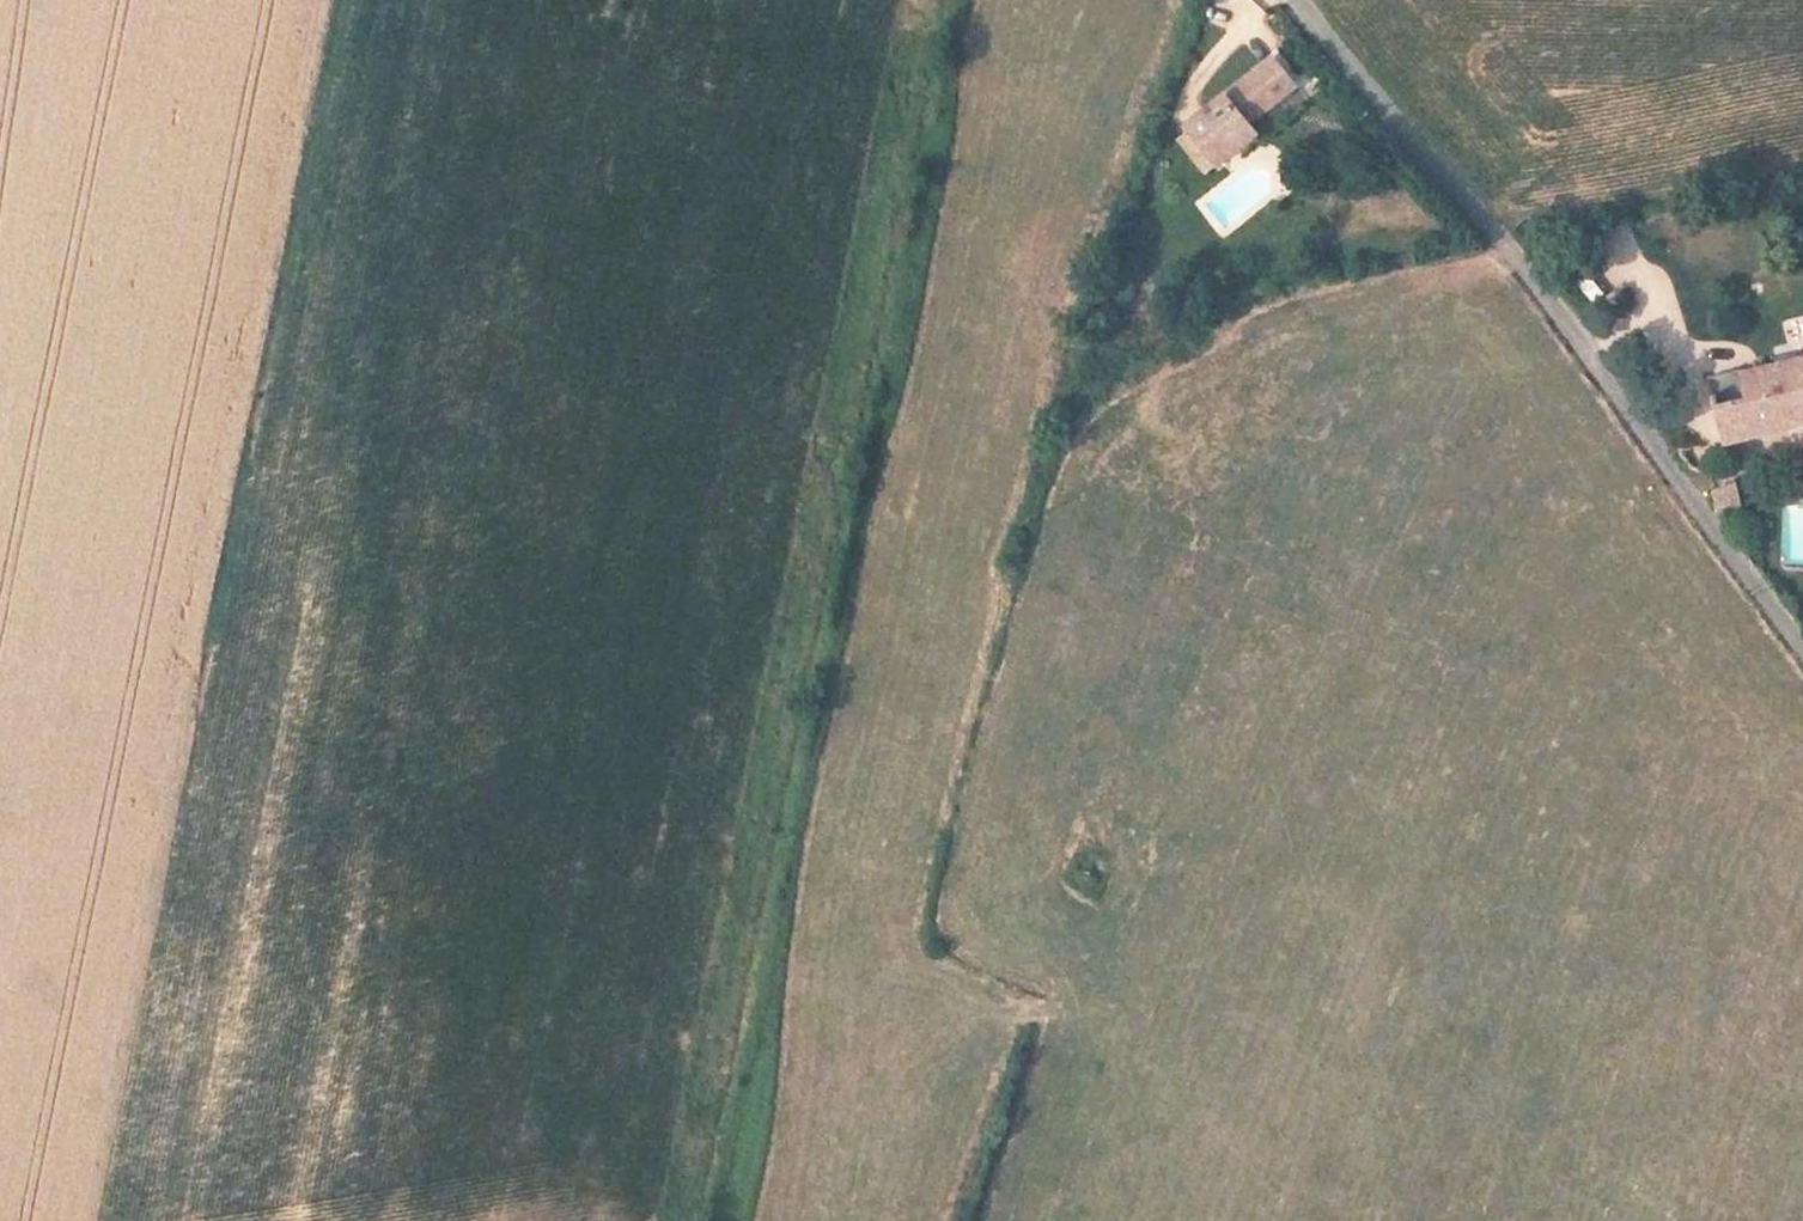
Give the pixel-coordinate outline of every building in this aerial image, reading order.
[(1250,123),(1292,85),(1269,55),(1224,97),(1191,128),(1213,151),(1202,162),(1214,175),(1225,164),(1259,134),(1250,123)] [(1802,424),(1802,313),(1749,327),(1761,371),(1653,398),(1689,453),(1802,424)] [(1712,489),(1718,514),(1745,506),(1739,482),(1712,489)] [(1787,508),(1786,561),(1802,561),(1802,508),(1787,508)]
